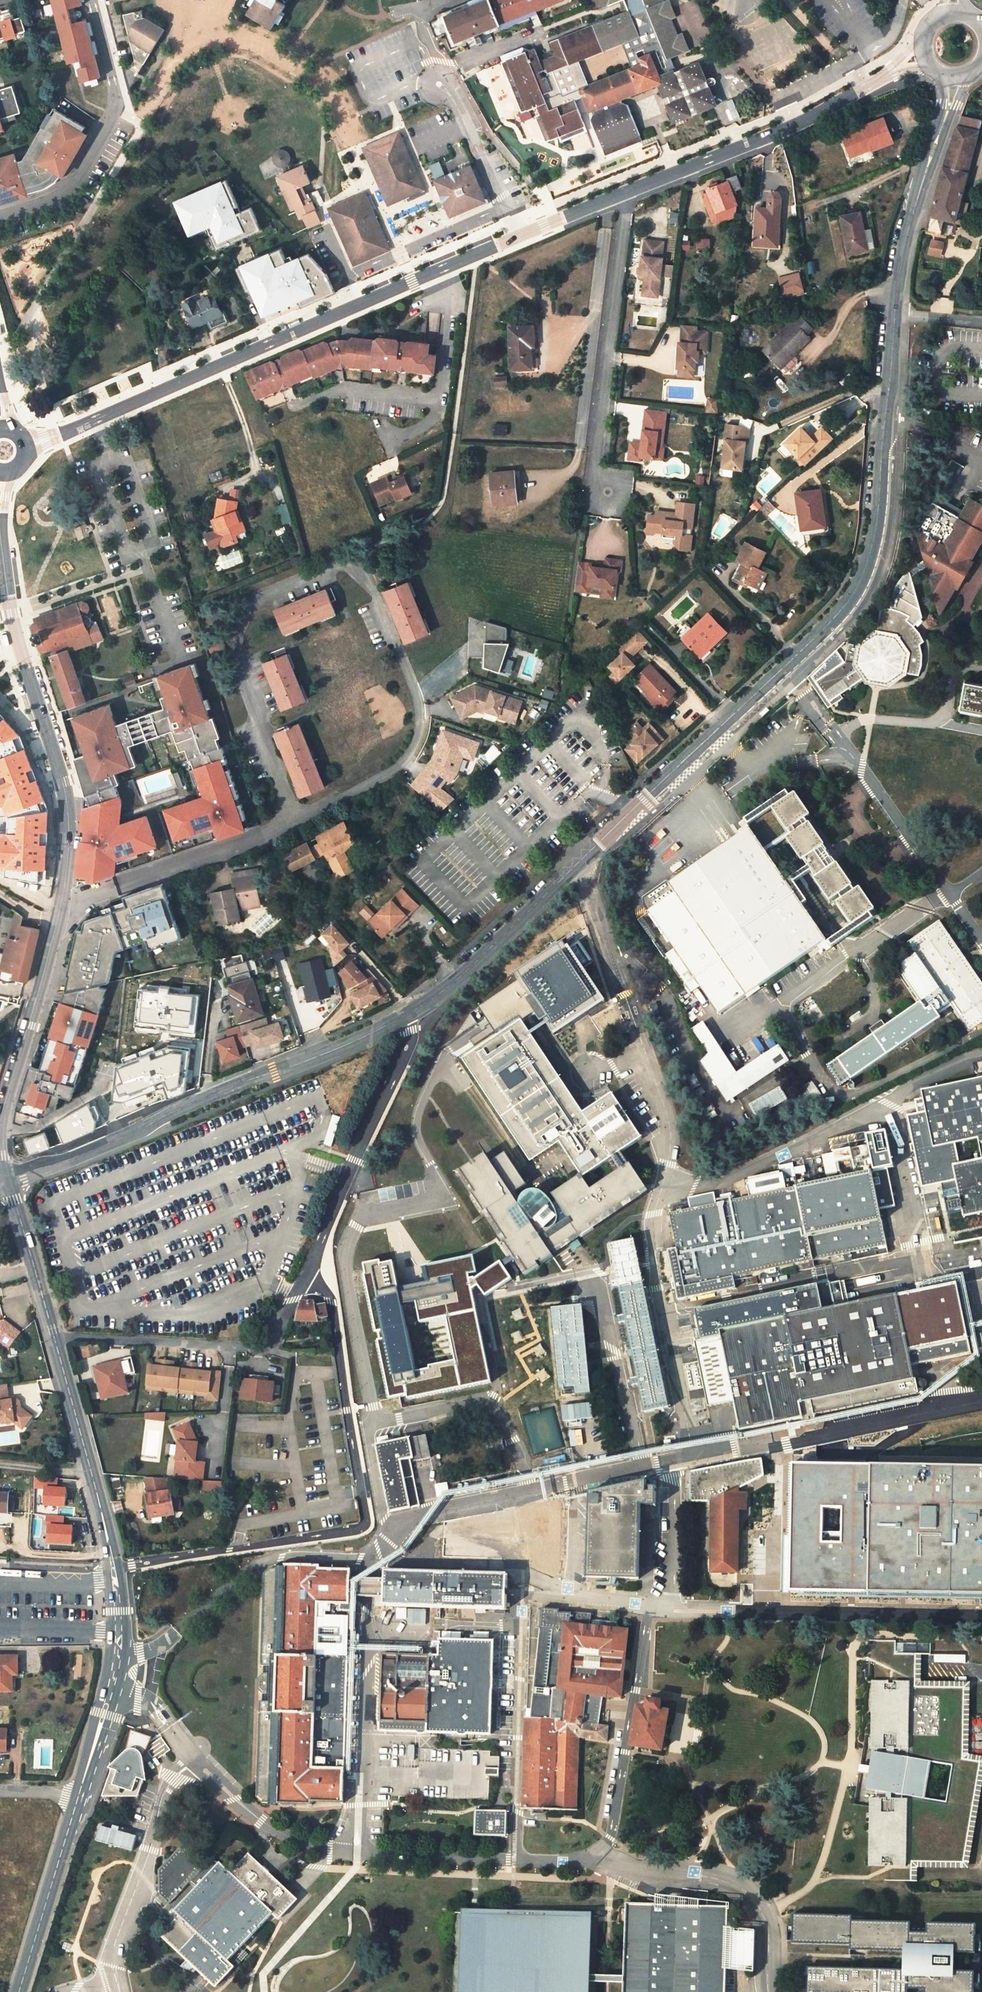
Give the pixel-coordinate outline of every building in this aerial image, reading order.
[(68,64),(74,62),(82,60),(84,67),(78,68),(82,83),(101,77),(95,54),(92,43),(90,35),(87,24),(86,20),(76,22),(76,18),(72,19),(70,12),(74,11),(73,8),(82,5),(81,2),(81,0),(52,0),(68,64)] [(269,5),(260,0),(256,0),(253,6),(247,15),(271,29),(285,5),(278,0),(272,0),(269,5)] [(443,16),(453,41),(499,23),(494,11),(521,0),(482,0),(443,16)] [(526,110),(536,106),(539,113),(546,130),(541,132),(545,141),(559,136),(560,140),(569,137),(568,132),(584,126),(574,100),(582,97),(587,111),(591,110),(619,99),(657,83),(663,96),(667,94),(671,103),(666,104),(673,121),(715,104),(698,62),(677,71),(673,73),(667,59),(671,57),(683,52),(689,50),(682,32),(677,35),(670,18),(676,16),(669,0),(665,0),(661,1),(661,0),(624,0),(629,10),(624,12),(550,41),(555,55),(556,58),(548,61),(547,58),(539,62),(534,48),(529,50),(523,48),(521,53),(506,59),(512,75),(507,78),(514,94),(519,92),(526,110)] [(532,0),(536,9),(558,0),(532,0)] [(619,0),(624,12),(629,10),(624,0),(620,0),(619,0)] [(80,11),(79,10),(74,11),(70,12),(72,19),(76,18),(81,17),(82,15),(81,13),(80,11)] [(143,65),(164,29),(144,17),(142,10),(135,13),(124,15),(135,60),(143,65)] [(27,31),(22,17),(12,20),(12,19),(2,22),(2,23),(0,24),(0,40),(7,38),(7,40),(15,37),(15,35),(27,31)] [(634,51),(629,40),(622,42),(632,68),(642,64),(640,57),(648,54),(645,46),(634,51)] [(677,71),(671,57),(667,59),(673,73),(677,71)] [(506,59),(501,61),(507,78),(512,75),(506,59)] [(74,62),(76,69),(78,68),(84,67),(82,60),(74,62)] [(135,60),(130,68),(138,72),(143,65),(135,60)] [(16,93),(14,86),(11,87),(12,91),(7,92),(6,89),(3,90),(5,96),(16,93)] [(4,127),(2,120),(22,113),(16,93),(5,96),(3,90),(0,91),(0,128),(4,127)] [(514,94),(521,112),(526,110),(519,92),(514,94)] [(593,114),(621,103),(619,99),(591,110),(593,114)] [(627,105),(621,103),(593,114),(591,119),(603,149),(639,135),(627,105)] [(47,129),(58,110),(55,108),(44,127),(47,129)] [(81,148),(77,145),(86,129),(87,127),(58,110),(47,129),(44,127),(35,143),(39,146),(32,158),(28,156),(26,160),(19,162),(17,155),(7,158),(9,162),(0,165),(0,205),(29,196),(28,191),(33,189),(32,184),(31,182),(43,178),(44,180),(47,189),(58,182),(66,173),(67,172),(63,170),(68,163),(71,165),(81,148)] [(539,113),(535,115),(541,132),(546,130),(539,113)] [(960,201),(981,120),(960,115),(942,169),(927,231),(941,234),(945,219),(955,223),(956,217),(960,201)] [(851,156),(872,147),(873,149),(892,141),(884,119),(864,127),(865,129),(858,132),(858,130),(843,137),(851,156)] [(569,137),(586,131),(584,126),(568,132),(569,137)] [(81,148),(90,131),(86,129),(77,145),(81,148)] [(423,188),(399,132),(366,146),(387,194),(399,189),(403,197),(423,188)] [(603,149),(605,154),(640,140),(639,135),(603,149)] [(32,158),(39,146),(35,143),(28,156),(32,158)] [(366,146),(362,148),(383,195),(387,194),(366,146)] [(308,198),(301,185),(308,182),(301,166),(289,171),(286,164),(288,162),(288,161),(288,159),(288,157),(287,154),(285,153),(283,152),(281,152),(278,153),(276,154),(275,155),(275,157),(274,159),(275,162),(276,164),(278,165),(280,166),(282,166),(285,173),(284,173),(283,171),(276,174),(275,177),(278,184),(280,183),(293,212),(297,211),(299,217),(302,215),(307,227),(320,221),(310,197),(308,198)] [(479,184),(471,165),(435,180),(450,215),(469,207),(479,184)] [(715,212),(717,224),(736,216),(738,205),(734,195),(737,194),(736,190),(743,187),(738,174),(727,179),(728,181),(719,185),(718,183),(711,186),(712,188),(707,190),(709,194),(706,195),(707,198),(710,197),(715,212)] [(47,189),(44,180),(32,184),(33,189),(28,191),(29,196),(37,193),(47,189)] [(241,212),(236,213),(234,209),(239,207),(229,186),(225,188),(222,182),(180,200),(184,209),(179,211),(186,226),(190,224),(194,233),(207,228),(216,250),(257,232),(253,223),(257,221),(251,207),(241,212)] [(479,184),(469,207),(485,200),(479,184)] [(383,195),(387,204),(403,197),(399,189),(387,194),(383,195)] [(388,244),(365,191),(361,193),(384,246),(388,244)] [(757,208),(755,245),(778,246),(781,209),(782,198),(781,194),(779,192),(775,191),(772,191),(770,193),(768,196),(767,208),(757,208)] [(384,246),(361,193),(328,207),(351,260),(384,246)] [(710,197),(707,198),(704,199),(713,222),(717,224),(715,212),(710,197)] [(175,202),(179,211),(184,209),(180,200),(175,202)] [(965,202),(960,201),(956,217),(960,218),(965,202)] [(860,212),(842,216),(850,254),(874,248),(871,230),(864,231),(860,212)] [(253,223),(257,232),(261,230),(257,221),(253,223)] [(190,224),(186,226),(189,235),(194,233),(190,224)] [(664,241),(645,239),(640,276),(646,277),(644,291),(659,292),(663,258),(662,258),(664,241)] [(944,243),(935,240),(931,252),(941,255),(944,243)] [(353,265),(390,249),(388,244),(384,246),(351,260),(353,265)] [(327,272),(309,253),(288,263),(281,248),(236,268),(247,292),(252,290),(263,316),(304,298),(307,304),(335,292),(327,272)] [(779,278),(784,298),(804,292),(798,273),(779,278)] [(219,311),(210,289),(177,303),(181,311),(186,309),(194,326),(210,319),(213,326),(228,319),(224,309),(219,311)] [(181,311),(178,312),(182,324),(191,321),(186,309),(181,311)] [(800,314),(764,350),(779,365),(780,364),(786,370),(790,370),(798,361),(798,358),(795,354),(811,338),(807,333),(813,327),(800,314)] [(697,326),(682,325),(682,343),(679,343),(678,369),(680,369),(694,369),(696,369),(696,362),(699,362),(699,353),(699,345),(707,345),(708,332),(697,332),(697,326)] [(534,326),(510,327),(512,368),(532,367),(532,345),(534,345),(534,326)] [(272,361),(245,372),(256,397),(265,393),(267,396),(306,380),(304,377),(313,373),(314,376),(324,372),(325,375),(344,367),(362,369),(362,364),(373,366),(373,362),(423,373),(423,369),(434,371),(436,356),(430,345),(410,342),(407,345),(404,342),(400,344),(397,341),(380,338),(376,341),(353,338),(348,341),(349,342),(339,341),(329,345),(328,344),(325,342),(304,350),(300,349),(283,356),(282,360),(278,360),(275,363),(272,361)] [(743,351),(735,350),(734,358),(742,359),(743,351)] [(694,369),(680,369),(679,376),(694,377),(694,369)] [(507,376),(494,376),(494,385),(507,384),(507,376)] [(719,402),(709,401),(708,413),(718,414),(719,402)] [(661,412),(647,410),(642,443),(631,442),(629,458),(640,460),(641,456),(660,459),(662,448),(656,447),(657,439),(654,439),(655,432),(658,432),(661,412)] [(667,412),(661,412),(658,432),(664,433),(667,412)] [(505,424),(492,423),(491,433),(504,434),(505,424)] [(740,427),(729,425),(727,440),(728,441),(724,468),(743,471),(747,443),(749,444),(751,431),(740,427)] [(807,464),(834,439),(823,427),(812,438),(802,427),(786,442),(807,464)] [(962,466),(951,459),(937,484),(948,490),(962,466)] [(756,484),(766,495),(783,479),(773,469),(756,484)] [(514,471),(492,473),(495,504),(517,502),(514,471)] [(389,477),(374,483),(383,504),(397,499),(398,501),(417,494),(409,474),(390,482),(389,477)] [(227,479),(214,484),(215,488),(228,483),(227,479)] [(799,492),(805,534),(827,530),(821,489),(799,492)] [(241,492),(232,490),(231,500),(237,501),(239,502),(241,492)] [(971,498),(962,514),(947,506),(945,509),(932,502),(917,530),(925,559),(927,567),(941,614),(956,587),(958,588),(973,562),(971,560),(981,541),(981,505),(971,498)] [(223,546),(235,542),(232,536),(246,531),(243,521),(239,522),(235,511),(237,501),(231,500),(220,499),(216,518),(215,518),(219,529),(217,530),(206,535),(211,548),(216,546),(218,551),(221,550),(219,545),(222,544),(223,546)] [(760,509),(767,516),(776,507),(769,500),(760,509)] [(695,505),(679,502),(677,517),(669,516),(669,513),(657,511),(656,516),(650,515),(647,533),(654,534),(656,532),(663,533),(663,537),(675,539),(675,543),(680,549),(690,551),(692,536),(682,535),(683,527),(692,528),(695,505)] [(191,511),(184,513),(186,520),(193,518),(191,511)] [(76,527),(81,540),(91,538),(89,532),(86,524),(76,527)] [(766,550),(747,541),(739,559),(744,561),(735,579),(748,585),(750,581),(755,584),(762,569),(758,567),(766,550)] [(590,563),(577,562),(574,585),(587,587),(588,584),(601,586),(600,593),(612,595),(616,570),(618,570),(619,560),(605,558),(603,568),(590,566),(590,563)] [(925,559),(910,570),(912,576),(927,567),(925,559)] [(762,569),(755,584),(759,586),(767,571),(762,569)] [(891,607),(882,607),(877,633),(862,643),(849,641),(845,660),(831,654),(823,661),(825,663),(816,671),(816,681),(833,704),(843,696),(841,693),(867,675),(868,678),(889,681),(904,671),(919,674),(922,664),(923,655),(921,643),(925,639),(920,630),(914,625),(923,617),(912,576),(910,570),(901,578),(895,589),(893,592),(891,607)] [(408,582),(406,583),(427,634),(429,633),(408,582)] [(406,583),(385,592),(407,642),(427,634),(406,583)] [(327,589),(276,610),(285,631),(335,610),(327,589)] [(84,601),(59,610),(61,615),(37,623),(31,626),(34,634),(33,635),(39,652),(68,643),(72,650),(103,638),(97,625),(92,623),(92,618),(89,615),(93,614),(91,610),(88,611),(90,609),(89,603),(84,601)] [(36,618),(37,623),(61,615),(59,610),(36,618)] [(335,610),(285,631),(286,633),(336,612),(335,610)] [(710,612),(683,637),(699,653),(707,646),(705,644),(709,641),(713,644),(727,630),(710,612)] [(506,627),(486,621),(483,666),(498,671),(508,643),(505,643),(506,627)] [(647,641),(637,630),(618,648),(623,654),(610,666),(614,671),(621,678),(635,665),(633,664),(629,659),(632,655),(647,641)] [(222,638),(208,642),(211,652),(225,648),(222,638)] [(701,655),(713,644),(709,641),(705,644),(707,646),(699,653),(701,655)] [(69,644),(50,651),(70,707),(100,696),(98,687),(87,690),(88,691),(84,692),(69,649),(71,649),(69,644)] [(287,654),(285,655),(303,701),(306,699),(287,654)] [(285,655),(265,662),(283,709),(303,701),(285,655)] [(637,661),(632,655),(629,659),(633,664),(637,661)] [(829,707),(833,704),(816,681),(816,671),(825,663),(823,661),(807,676),(812,683),(814,686),(829,707)] [(650,664),(634,679),(660,707),(676,692),(650,664)] [(85,752),(74,756),(83,788),(85,794),(95,790),(115,783),(119,782),(115,772),(137,764),(130,744),(172,729),(180,750),(185,748),(189,757),(219,746),(216,736),(219,734),(215,721),(211,722),(193,668),(156,681),(161,696),(166,695),(168,701),(163,702),(165,707),(116,723),(115,719),(108,721),(106,715),(113,713),(110,702),(77,713),(83,731),(78,732),(85,752)] [(621,678),(614,671),(609,676),(616,684),(622,679),(621,678)] [(130,677),(116,682),(119,690),(133,685),(130,677)] [(966,680),(961,708),(981,712),(981,683),(966,680)] [(475,684),(453,694),(458,706),(469,701),(473,709),(480,705),(485,707),(484,708),(497,713),(496,715),(504,718),(505,715),(514,718),(520,700),(475,684)] [(553,692),(543,688),(541,695),(550,699),(553,692)] [(660,707),(647,692),(643,695),(661,713),(677,698),(673,694),(660,707)] [(453,694),(451,695),(460,715),(473,709),(469,701),(458,706),(453,694)] [(19,726),(0,706),(0,734),(19,726)] [(83,731),(77,713),(72,715),(78,732),(83,731)] [(115,719),(113,713),(106,715),(108,721),(115,719)] [(663,738),(657,732),(652,737),(647,731),(646,732),(643,729),(637,722),(627,732),(635,741),(626,749),(638,761),(663,738)] [(299,723),(279,732),(290,759),(287,761),(290,768),(293,767),(304,794),(325,786),(299,723)] [(657,732),(649,723),(643,729),(646,732),(647,731),(652,737),(657,732)] [(24,740),(19,726),(0,734),(0,749),(24,740)] [(479,743),(444,729),(438,745),(441,746),(436,759),(413,785),(443,810),(454,799),(439,788),(446,778),(449,781),(455,772),(462,755),(473,759),(479,743)] [(290,759),(279,732),(276,733),(287,761),(290,759)] [(0,749),(0,799),(4,798),(4,800),(42,791),(38,770),(31,771),(28,762),(35,760),(24,740),(0,749)] [(189,757),(187,758),(188,760),(193,759),(196,766),(191,768),(196,783),(201,781),(205,795),(165,809),(176,839),(188,834),(190,838),(212,830),(217,829),(219,835),(214,836),(215,838),(250,826),(249,824),(245,826),(243,819),(247,817),(242,801),(237,803),(235,797),(240,795),(230,767),(225,768),(223,762),(228,761),(223,745),(219,746),(189,757)] [(441,746),(438,745),(432,756),(410,782),(413,785),(436,759),(441,746)] [(293,767),(290,768),(302,796),(304,794),(293,767)] [(177,770),(172,772),(178,787),(183,785),(177,770)] [(201,781),(196,783),(201,796),(205,795),(201,781)] [(115,783),(95,790),(100,805),(87,810),(85,829),(82,828),(77,876),(88,877),(88,881),(91,881),(114,873),(115,864),(116,859),(123,857),(125,861),(140,856),(138,852),(157,845),(146,815),(116,826),(113,816),(120,813),(121,801),(115,783)] [(95,790),(85,794),(90,809),(100,805),(95,790)] [(852,889),(837,866),(843,862),(831,845),(825,849),(810,826),(816,822),(812,817),(810,818),(796,797),(798,795),(793,790),(768,807),(773,814),(787,836),(785,838),(788,842),(786,843),(802,866),(804,865),(808,871),(811,875),(815,881),(813,883),(829,906),(839,900),(841,903),(835,908),(847,927),(851,925),(853,928),(856,933),(880,917),(876,911),(874,913),(860,891),(862,890),(859,885),(852,889)] [(0,823),(0,858),(5,858),(38,858),(42,858),(42,837),(39,837),(39,822),(45,822),(45,803),(17,803),(17,805),(17,823),(6,823),(0,823)] [(17,823),(17,805),(8,807),(6,823),(17,823)] [(768,807),(746,823),(750,829),(773,814),(768,807)] [(120,813),(113,816),(116,826),(124,823),(120,813)] [(344,822),(318,837),(321,842),(348,828),(344,822)] [(348,828),(311,848),(316,858),(326,852),(336,870),(350,862),(343,850),(355,843),(348,828)] [(750,828),(670,884),(648,901),(646,907),(720,1013),(827,940),(791,888),(788,884),(768,855),(766,851),(750,828)] [(188,834),(176,839),(177,843),(190,838),(188,834)] [(321,842),(318,837),(308,842),(311,848),(321,842)] [(785,838),(766,851),(768,855),(786,843),(788,842),(785,838)] [(308,842),(300,846),(307,862),(316,858),(311,848),(308,842)] [(138,852),(140,856),(158,850),(157,845),(138,852)] [(284,855),(292,870),(307,862),(300,846),(284,855)] [(38,877),(38,858),(5,858),(5,872),(38,877)] [(353,869),(350,862),(336,870),(339,877),(353,869)] [(808,871),(788,884),(791,888),(811,875),(808,871)] [(163,884),(152,887),(154,892),(165,889),(163,884)] [(152,887),(124,897),(127,906),(85,920),(82,930),(78,949),(73,948),(67,975),(69,975),(74,977),(72,989),(110,981),(112,968),(107,967),(110,955),(112,946),(123,942),(144,935),(146,940),(147,944),(159,940),(161,945),(181,938),(175,920),(171,922),(165,905),(170,903),(165,889),(154,892),(152,887)] [(234,888),(212,893),(218,923),(241,918),(234,888)] [(403,888),(368,922),(382,935),(392,926),(405,913),(408,915),(419,904),(403,888)] [(170,903),(165,905),(171,922),(175,920),(170,903)] [(371,914),(366,909),(362,913),(367,918),(371,914)] [(408,915),(405,913),(392,926),(394,928),(408,915)] [(6,973),(11,974),(10,975),(9,981),(29,985),(41,927),(38,926),(39,921),(19,917),(16,934),(7,932),(4,947),(0,946),(0,972),(6,973)] [(921,1001),(886,1025),(883,1021),(870,1029),(874,1034),(827,1065),(841,1085),(941,1017),(936,1011),(950,1001),(970,1031),(981,1022),(981,983),(940,921),(909,942),(917,953),(897,966),(921,1001)] [(342,948),(349,943),(343,937),(344,936),(334,925),(324,933),(332,941),(327,945),(331,949),(335,966),(347,954),(342,948)] [(831,950),(856,933),(853,928),(828,945),(831,950)] [(82,930),(77,929),(73,948),(78,949),(82,930)] [(146,940),(144,935),(123,942),(112,946),(110,955),(107,967),(112,968),(116,950),(125,947),(146,940)] [(161,945),(159,940),(147,944),(149,949),(161,945)] [(534,1012),(535,1012),(542,1023),(545,1021),(552,1032),(601,999),(564,943),(568,941),(567,940),(514,975),(514,976),(515,976),(518,980),(530,999),(526,1001),(534,1012)] [(273,955),(270,947),(263,949),(266,957),(273,955)] [(242,953),(224,957),(227,966),(224,967),(227,977),(231,976),(233,984),(229,985),(232,994),(256,987),(253,977),(252,978),(249,970),(251,970),(248,959),(244,960),(242,953)] [(309,986),(313,1000),(332,995),(322,956),(299,963),(301,971),(305,970),(309,986)] [(680,956),(671,961),(692,991),(701,985),(680,956)] [(362,972),(353,961),(341,971),(347,977),(345,978),(351,986),(359,981),(363,988),(379,979),(369,968),(362,972)] [(211,993),(213,974),(196,972),(196,975),(175,972),(174,989),(167,989),(166,1001),(193,1004),(194,995),(194,991),(198,991),(211,993)] [(74,977),(69,975),(66,990),(67,990),(72,989),(74,977)] [(363,988),(352,993),(359,1006),(381,995),(380,993),(388,989),(379,979),(363,988)] [(576,1102),(523,1020),(534,1012),(526,1001),(530,999),(518,980),(478,1007),(498,1037),(463,1060),(531,1162),(555,1147),(568,1154),(583,1178),(613,1158),(621,1152),(642,1138),(613,1093),(589,1109),(576,1102)] [(102,984),(103,982),(67,990),(61,1010),(64,1012),(59,1027),(56,1026),(50,1043),(54,1045),(49,1060),(45,1059),(42,1068),(37,1066),(34,1075),(28,1073),(19,1104),(16,1121),(25,1124),(27,1119),(35,1122),(38,1112),(46,1115),(57,1108),(62,1093),(73,1097),(78,1082),(74,1080),(77,1073),(79,1065),(83,1066),(92,1036),(89,1035),(94,1020),(97,1021),(106,995),(99,993),(102,984)] [(109,987),(102,984),(99,993),(106,995),(109,987)] [(232,994),(231,995),(240,1020),(263,1012),(256,987),(232,994)] [(470,1013),(454,1024),(477,1023),(470,1013)] [(267,1016),(240,1024),(246,1044),(256,1041),(260,1040),(261,1044),(285,1036),(280,1021),(269,1024),(267,1016)] [(163,1026),(191,1030),(192,1025),(164,1021),(163,1026)] [(739,1072),(703,1021),(692,1029),(710,1055),(703,1062),(720,1085),(739,1072)] [(246,1044),(240,1024),(227,1028),(230,1036),(219,1040),(225,1059),(241,1054),(238,1046),(246,1044)] [(151,1025),(148,1051),(188,1056),(191,1030),(163,1026),(151,1025)] [(754,1061),(720,1085),(730,1099),(789,1058),(779,1044),(754,1061)] [(37,1066),(31,1064),(28,1073),(34,1075),(37,1066)] [(922,1090),(923,1097),(915,1099),(918,1112),(906,1114),(921,1187),(941,1183),(947,1213),(962,1210),(963,1217),(981,1213),(981,1078),(922,1090)] [(809,1080),(796,1090),(807,1105),(820,1096),(809,1080)] [(779,1082),(748,1100),(755,1113),(787,1095),(779,1082)] [(35,1122),(46,1115),(38,1112),(35,1122)] [(331,1147),(339,1118),(333,1117),(325,1145),(331,1147)] [(64,1142),(65,1138),(60,1119),(36,1134),(18,1135),(19,1140),(20,1159),(64,1142)] [(886,1132),(866,1136),(873,1172),(893,1168),(886,1132)] [(867,1146),(833,1153),(835,1164),(852,1161),(855,1175),(872,1171),(867,1146)] [(833,1153),(822,1156),(826,1176),(837,1174),(835,1164),(833,1153)] [(780,1174),(787,1173),(788,1182),(797,1181),(794,1163),(779,1165),(780,1174)] [(677,1249),(668,1250),(678,1300),(736,1288),(734,1277),(850,1253),(852,1261),(877,1256),(875,1248),(887,1245),(880,1210),(895,1207),(887,1169),(873,1172),(872,1171),(855,1175),(669,1213),(677,1249)] [(547,1185),(551,1192),(558,1188),(554,1181),(547,1185)] [(731,1193),(720,1195),(722,1201),(732,1199),(731,1193)] [(935,1201),(920,1204),(923,1219),(938,1217),(935,1201)] [(902,1236),(887,1239),(888,1246),(904,1243),(902,1236)] [(612,1282),(614,1290),(619,1289),(625,1316),(618,1317),(620,1325),(626,1323),(632,1351),(628,1352),(629,1358),(634,1357),(638,1378),(631,1379),(633,1387),(640,1385),(645,1413),(670,1408),(640,1266),(635,1240),(610,1245),(615,1271),(618,1281),(612,1282)] [(475,1257),(426,1267),(429,1283),(399,1289),(402,1306),(416,1304),(420,1324),(448,1319),(457,1362),(430,1367),(431,1370),(416,1374),(420,1394),(420,1397),(492,1383),(473,1290),(478,1287),(485,1298),(512,1280),(501,1263),(475,1280),(474,1279),(471,1280),(470,1276),(478,1275),(475,1257)] [(399,1289),(394,1262),(382,1265),(381,1261),(364,1264),(377,1333),(383,1332),(384,1339),(378,1341),(390,1399),(407,1396),(408,1399),(420,1397),(420,1394),(416,1374),(402,1306),(399,1289)] [(911,1274),(875,1281),(878,1296),(914,1289),(911,1274)] [(830,1283),(695,1309),(702,1339),(695,1341),(709,1406),(734,1401),(740,1430),(802,1417),(804,1423),(816,1420),(815,1414),(918,1393),(915,1378),(914,1379),(911,1365),(971,1354),(957,1283),(835,1307),(834,1303),(831,1284),(830,1283)] [(840,1283),(831,1284),(834,1303),(844,1301),(840,1283)] [(320,1316),(321,1321),(329,1321),(326,1304),(317,1306),(316,1301),(301,1301),(298,1315),(320,1316)] [(583,1304),(552,1307),(559,1388),(575,1386),(576,1394),(591,1392),(583,1304)] [(540,1309),(509,1312),(516,1391),(532,1389),(532,1396),(548,1394),(540,1309)] [(0,1342),(7,1346),(10,1349),(21,1334),(5,1322),(0,1323),(0,1342)] [(127,1376),(136,1374),(132,1358),(122,1361),(127,1376)] [(158,1366),(150,1365),(147,1388),(163,1390),(167,1361),(159,1359),(158,1366)] [(121,1361),(96,1368),(100,1382),(104,1398),(129,1391),(121,1361)] [(175,1362),(167,1361),(163,1390),(179,1392),(182,1370),(175,1369),(175,1362)] [(189,1371),(182,1370),(179,1392),(194,1395),(199,1364),(190,1363),(189,1371)] [(206,1371),(198,1370),(194,1395),(209,1397),(209,1400),(219,1401),(223,1373),(213,1372),(213,1374),(206,1373),(206,1371)] [(250,1381),(244,1380),(242,1399),(272,1402),(274,1383),(268,1383),(263,1382),(263,1385),(261,1384),(256,1384),(255,1384),(255,1381),(250,1381)] [(0,1387),(0,1426),(16,1423),(24,1429),(33,1417),(22,1409),(14,1410),(13,1399),(10,1400),(8,1386),(0,1387)] [(16,1399),(13,1399),(14,1410),(22,1409),(21,1402),(16,1399)] [(366,1403),(358,1405),(360,1417),(368,1416),(366,1403)] [(554,1410),(534,1414),(542,1455),(561,1451),(563,1450),(562,1446),(558,1426),(554,1410)] [(163,1412),(149,1412),(148,1418),(162,1420),(163,1412)] [(189,1423),(174,1429),(178,1440),(176,1478),(203,1480),(205,1462),(195,1461),(197,1443),(189,1423)] [(572,1423),(558,1426),(562,1446),(576,1443),(572,1423)] [(419,1506),(410,1458),(413,1458),(414,1460),(431,1456),(429,1443),(436,1442),(434,1432),(399,1439),(398,1437),(391,1438),(392,1440),(376,1443),(390,1511),(419,1506)] [(502,1437),(487,1441),(489,1452),(504,1449),(502,1437)] [(561,1451),(542,1455),(544,1463),(563,1459),(561,1451)] [(763,1475),(762,1459),(690,1472),(690,1502),(712,1502),(711,1571),(738,1572),(739,1508),(746,1508),(745,1493),(739,1492),(738,1488),(763,1475)] [(165,1477),(147,1476),(150,1494),(148,1494),(152,1517),(175,1513),(175,1509),(181,1507),(179,1492),(172,1493),(172,1490),(167,1491),(165,1477)] [(45,1490),(45,1509),(67,1509),(68,1489),(59,1488),(59,1478),(35,1477),(35,1490),(45,1490)] [(223,1481),(208,1480),(208,1488),(222,1489),(223,1481)] [(590,1492),(587,1577),(639,1579),(639,1570),(645,1570),(647,1503),(657,1503),(657,1487),(651,1487),(650,1493),(647,1493),(648,1480),(590,1492)] [(8,1513),(9,1495),(0,1494),(0,1513),(8,1513)] [(564,1548),(566,1497),(444,1521),(443,1557),(554,1560),(554,1548),(564,1548)] [(48,1516),(48,1547),(74,1547),(74,1526),(65,1526),(65,1516),(48,1516)] [(554,1560),(564,1560),(564,1548),(554,1548),(554,1560)] [(313,1802),(343,1803),(350,1597),(367,1597),(385,1598),(385,1606),(506,1610),(507,1576),(386,1572),(385,1579),(368,1578),(351,1577),(351,1571),(320,1570),(320,1567),(286,1566),(286,1567),(277,1567),(277,1570),(271,1569),(265,1575),(262,1666),(264,1667),(264,1673),(259,1679),(259,1689),(264,1694),(263,1702),(261,1702),(257,1797),(262,1803),(269,1803),(269,1806),(278,1806),(278,1804),(312,1805),(313,1802)] [(564,1611),(542,1609),(531,1718),(526,1718),(524,1808),(547,1808),(547,1816),(562,1816),(562,1809),(576,1809),(578,1737),(608,1741),(609,1727),(582,1723),(583,1714),(578,1713),(580,1693),(586,1694),(607,1697),(622,1696),(628,1631),(617,1630),(618,1624),(601,1622),(600,1629),(591,1628),(592,1614),(572,1612),(571,1614),(564,1614),(564,1611)] [(439,1656),(382,1654),(380,1721),(429,1723),(429,1732),(492,1735),(495,1642),(439,1640),(439,1656)] [(907,1644),(872,1643),(872,1655),(893,1655),(907,1655),(907,1644)] [(933,1653),(933,1661),(965,1662),(966,1654),(933,1653)] [(872,1655),(866,1655),(865,1684),(871,1684),(871,1682),(893,1682),(893,1655),(872,1655)] [(18,1657),(0,1657),(0,1691),(12,1692),(12,1674),(18,1674),(18,1657)] [(893,1682),(871,1682),(871,1684),(870,1735),(864,1734),(854,1804),(869,1807),(868,1866),(906,1866),(906,1861),(962,1862),(979,1762),(961,1760),(962,1689),(908,1689),(908,1683),(893,1682)] [(647,1708),(638,1706),(631,1745),(662,1750),(668,1711),(660,1710),(661,1702),(648,1700),(647,1708)] [(142,1736),(131,1749),(132,1749),(133,1749),(134,1749),(135,1748),(136,1748),(137,1749),(138,1749),(139,1749),(140,1749),(140,1750),(141,1750),(142,1751),(143,1752),(144,1753),(145,1754),(145,1755),(145,1756),(143,1757),(144,1761),(156,1747),(142,1736)] [(132,1749),(131,1749),(111,1768),(115,1771),(103,1796),(133,1796),(135,1792),(139,1793),(144,1779),(147,1781),(144,1761),(143,1757),(145,1756),(145,1755),(145,1754),(144,1753),(143,1752),(142,1751),(141,1750),(140,1750),(140,1749),(139,1749),(138,1749),(137,1749),(136,1748),(135,1748),(134,1749),(133,1749),(132,1749)] [(488,1810),(475,1810),(474,1836),(506,1836),(507,1812),(488,1811),(488,1810)] [(179,1849),(159,1870),(158,1895),(168,1905),(189,1882),(195,1888),(174,1911),(180,1916),(161,1936),(195,1967),(216,1985),(234,1966),(228,1961),(273,1913),(279,1919),(297,1899),(249,1853),(231,1872),(213,1856),(205,1865),(186,1847),(179,1849)] [(626,1903),(624,1991),(725,1991),(726,1967),(752,1968),(753,1932),(727,1931),(728,1907),(626,1903)] [(465,1910),(463,1991),(586,1991),(588,1914),(507,1911),(507,1912),(465,1910)] [(793,1913),(792,1941),(850,1943),(850,1948),(908,1950),(908,1952),(905,1953),(904,1956),(903,1960),(903,1963),(905,1967),(908,1968),(908,1970),(808,1967),(808,1991),(907,1991),(907,1988),(925,1988),(925,1991),(974,1991),(974,1972),(954,1971),(955,1952),(975,1952),(976,1924),(927,1922),(926,1933),(909,1932),(910,1922),(851,1920),(851,1914),(793,1913)] [(188,1959),(181,1966),(192,1971),(195,1967),(188,1959)]
